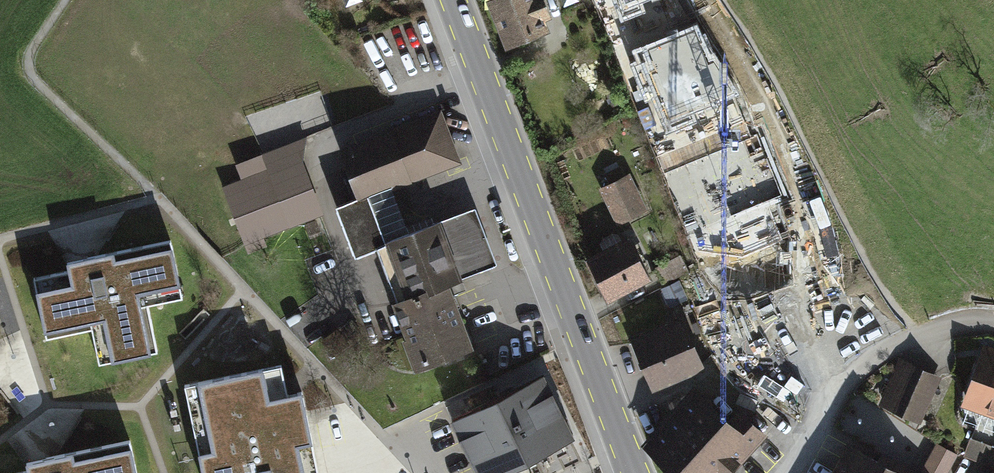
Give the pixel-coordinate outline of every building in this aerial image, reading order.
[(492,1),(508,41),(544,28),(540,17),(547,14),(541,0),(493,0),(492,1)] [(468,345),(445,284),(450,282),(449,281),(458,278),(437,222),(408,233),(385,241),(368,195),(390,186),(420,175),(417,169),(454,155),(439,114),(342,151),(360,196),(335,205),(355,256),(376,248),(420,363),(468,345)] [(303,164),(305,140),(264,155),(270,171),(225,188),(245,240),(318,213),(311,188),(303,164)] [(626,177),(604,188),(620,221),(642,210),(626,177)] [(385,241),(408,233),(390,186),(368,195),(385,241)] [(475,207),(437,222),(458,278),(496,263),(475,207)] [(800,216),(773,227),(779,241),(777,242),(785,261),(814,250),(800,216)] [(309,233),(318,229),(314,221),(305,225),(309,233)] [(171,240),(67,262),(69,270),(34,278),(46,337),(91,328),(99,363),(157,351),(147,304),(182,297),(171,240)] [(628,240),(590,260),(609,296),(647,277),(628,240)] [(686,271),(680,257),(657,269),(663,282),(686,271)] [(664,289),(670,303),(684,297),(678,283),(664,289)] [(804,354),(759,321),(741,345),(747,349),(731,370),(770,399),(804,354)] [(644,363),(653,384),(700,365),(681,322),(635,341),(635,342),(632,343),(641,365),(644,363)] [(967,400),(993,410),(993,363),(982,359),(967,400)] [(916,416),(934,377),(900,362),(883,401),(916,416)] [(184,385),(202,472),(319,472),(302,391),(287,394),(281,365),(184,385)] [(452,421),(478,472),(494,472),(571,435),(542,376),(452,421)] [(648,443),(681,472),(683,472),(729,423),(695,392),(648,443)] [(838,432),(905,456),(917,422),(850,398),(838,432)] [(729,423),(683,472),(724,472),(762,433),(740,412),(729,423)] [(975,425),(970,438),(962,435),(959,444),(967,447),(965,452),(993,463),(993,432),(975,425)] [(130,440),(25,462),(27,471),(15,472),(137,472),(130,440)] [(849,446),(835,472),(915,472),(894,462),(890,469),(849,446)]
